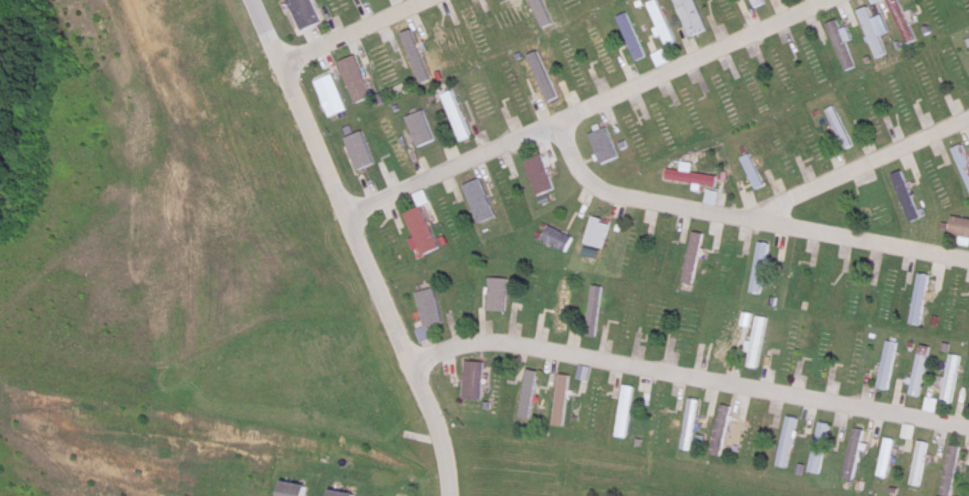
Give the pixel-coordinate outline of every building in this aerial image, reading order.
[(306,0),(279,0),(292,33),(315,24),(306,0)] [(675,43),(655,0),(643,5),(663,49),(675,43)] [(686,39),(706,32),(695,0),(672,0),(686,39)] [(753,10),(766,4),(764,0),(749,0),(753,10)] [(900,0),(885,0),(906,46),(918,40),(900,0)] [(882,36),(891,33),(885,15),(874,19),(870,7),(857,11),(874,61),(889,56),(882,36)] [(644,57),(624,13),(611,19),(631,63),(644,57)] [(824,26),(844,74),(858,68),(838,20),(824,26)] [(331,62),(350,105),(367,97),(349,55),(331,62)] [(341,110),(325,74),(308,82),(323,118),(341,110)] [(465,138),(448,90),(436,94),(453,143),(465,138)] [(824,111),(837,152),(849,149),(837,107),(824,111)] [(400,119),(415,149),(433,140),(418,110),(400,119)] [(334,127),(353,172),(372,163),(353,119),(334,127)] [(582,136),(595,167),(616,158),(602,127),(582,136)] [(964,144),(951,150),(968,197),(968,158),(964,144)] [(520,161),(535,198),(553,190),(538,153),(520,161)] [(660,180),(715,187),(716,177),(662,170),(660,180)] [(904,171),(889,176),(904,225),(919,220),(904,171)] [(403,214),(423,257),(440,249),(420,206),(403,214)] [(949,216),(945,235),(968,239),(968,220),(949,216)] [(610,221),(589,218),(585,245),(606,248),(610,221)] [(568,254),(575,240),(548,226),(541,240),(568,254)] [(681,283),(694,285),(700,234),(687,232),(681,283)] [(745,293),(758,294),(764,243),(750,242),(745,293)] [(905,323),(919,326),(927,276),(913,273),(905,323)] [(508,312),(508,279),(487,279),(487,312),(508,312)] [(607,282),(594,279),(583,336),(596,338),(607,282)] [(413,293),(421,329),(415,330),(418,343),(429,340),(427,328),(441,325),(433,289),(413,293)] [(765,318),(752,317),(747,368),(760,369),(765,318)] [(894,343),(879,340),(870,387),(885,390),(894,343)] [(927,347),(913,345),(904,395),(918,397),(927,347)] [(942,378),(934,376),(932,386),(939,388),(936,401),(949,404),(960,357),(947,354),(942,378)] [(462,362),(462,400),(484,400),(484,362),(462,362)] [(569,376),(556,375),(552,425),(565,426),(569,376)] [(630,439),(638,388),(625,386),(617,437),(630,439)] [(699,452),(705,401),(691,400),(685,450),(699,452)] [(728,457),(737,408),(724,405),(715,454),(728,457)] [(799,418),(786,417),(779,467),(793,469),(799,418)] [(822,474),(829,424),(816,423),(809,472),(822,474)] [(840,478),(853,480),(861,430),(848,428),(840,478)] [(916,487),(925,443),(912,440),(904,484),(916,487)] [(956,446),(942,445),(937,495),(951,495),(956,446)] [(303,483),(278,482),(277,495),(302,495),(303,483)]
